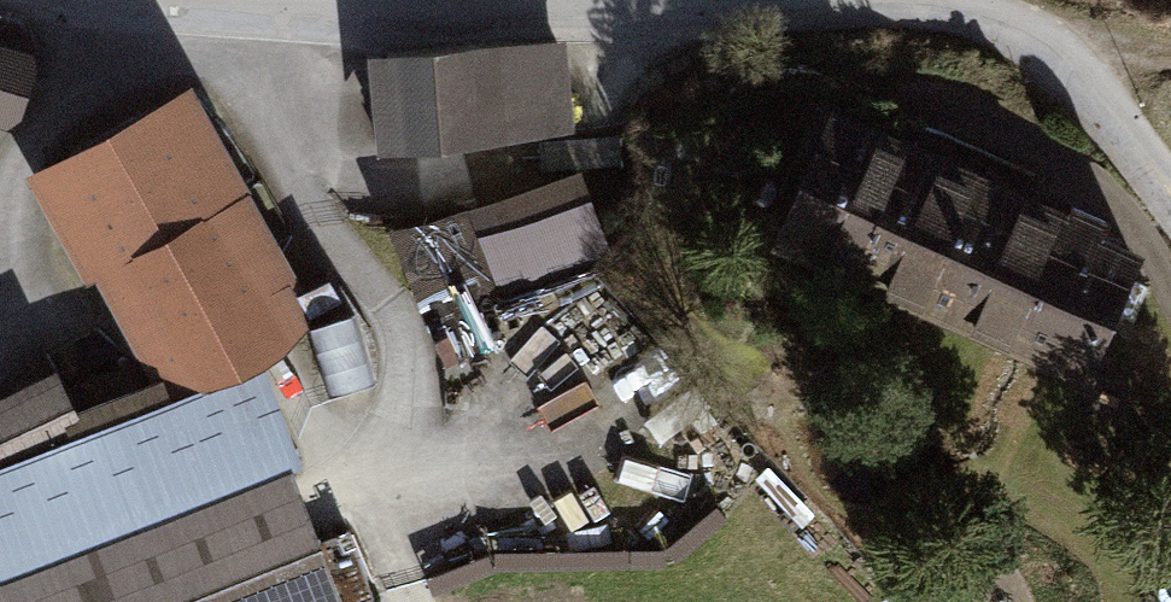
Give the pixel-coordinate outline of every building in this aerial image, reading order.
[(566,33),(368,50),(376,147),(574,130),(566,33)] [(15,128),(38,49),(0,38),(0,123),(15,128)] [(149,374),(161,397),(267,356),(282,350),(311,324),(295,292),(302,288),(190,76),(23,164),(83,276),(94,270),(149,374)] [(1088,377),(1147,245),(1107,227),(1112,214),(1073,197),(1070,204),(833,100),(772,238),(1088,377)] [(580,160),(426,222),(386,224),(426,324),(499,295),(501,300),(617,253),(580,160)] [(306,501),(291,462),(305,456),(267,356),(161,397),(87,425),(0,458),(0,601),(345,601),(306,501)] [(87,425),(76,402),(55,359),(0,386),(0,458),(87,425)] [(149,374),(76,402),(87,425),(161,397),(149,374)]
